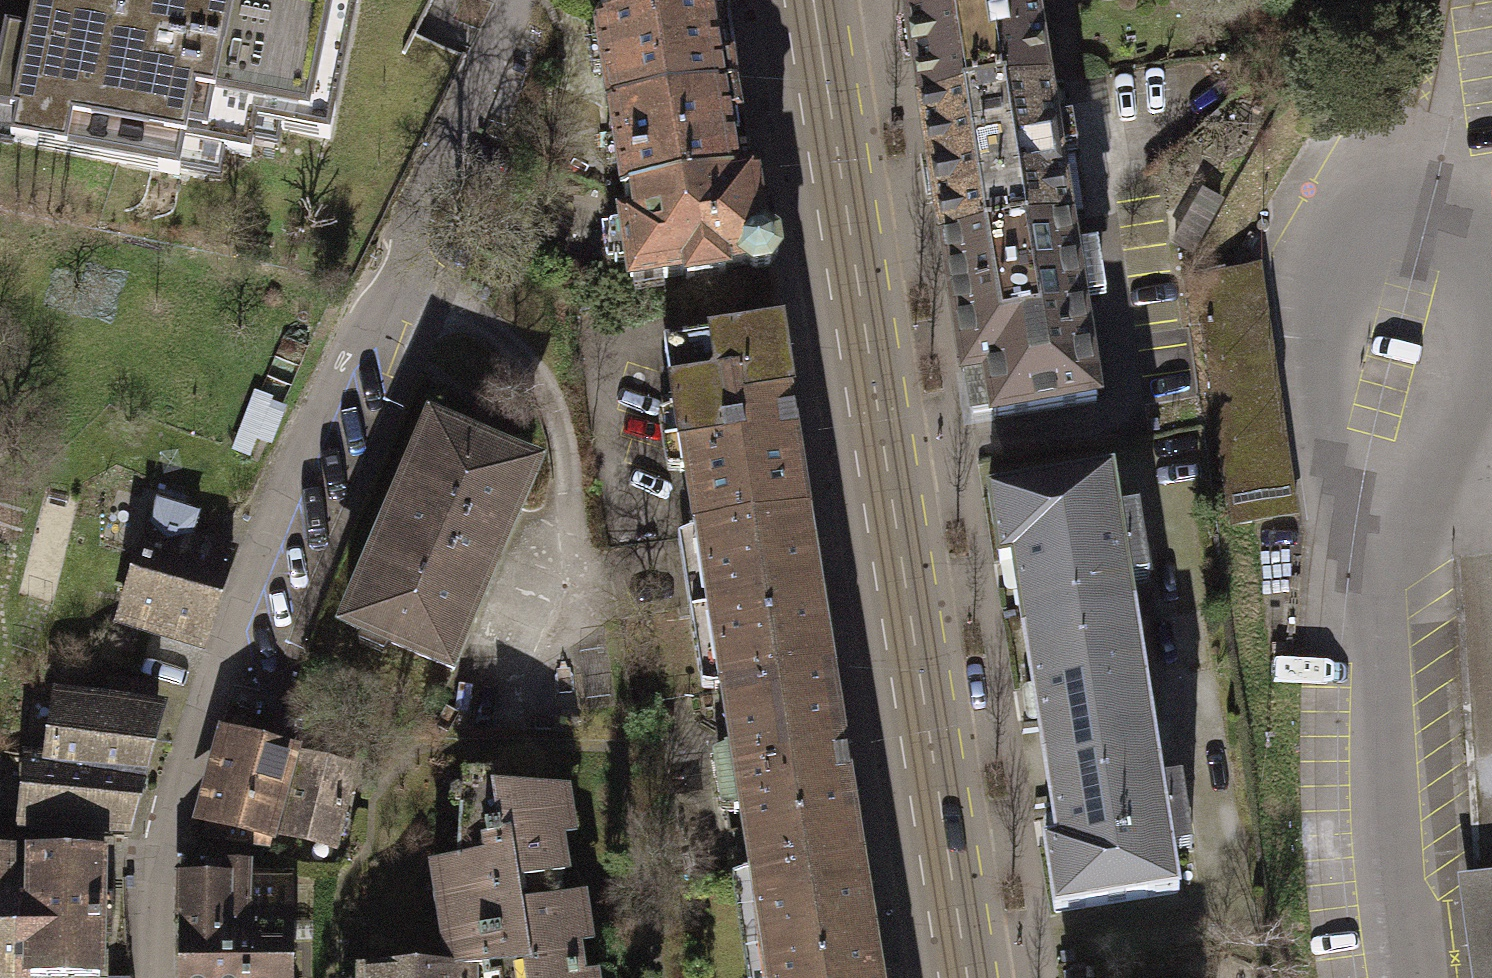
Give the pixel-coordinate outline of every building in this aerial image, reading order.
[(28,27),(5,22),(0,48),(0,111),(16,114),(11,140),(179,175),(185,144),(251,158),(257,124),(257,119),(212,110),(234,0),(33,0),(28,27)] [(212,110),(257,119),(257,124),(330,138),(357,4),(358,0),(234,0),(212,110)] [(592,27),(706,7),(726,4),(725,0),(604,0),(592,27)] [(919,102),(1046,83),(1033,0),(903,0),(919,102)] [(716,63),(706,7),(592,27),(606,109),(729,88),(725,62),(716,63)] [(919,102),(940,239),(1067,220),(1046,83),(919,102)] [(734,115),(729,88),(606,109),(621,197),(626,196),(733,178),(723,117),(734,115)] [(750,174),(733,178),(626,196),(629,217),(621,220),(626,270),(640,279),(678,273),(679,283),(717,277),(716,267),(734,265),(744,272),(760,269),(769,256),(767,241),(758,233),(750,174)] [(1095,398),(1067,220),(940,239),(968,418),(1095,398)] [(1233,523),(1296,514),(1259,266),(1186,276),(1192,320),(1203,319),(1233,523)] [(673,474),(683,537),(805,516),(775,329),(662,347),(683,472),(673,474)] [(510,454),(432,419),(412,460),(420,467),(369,582),(361,581),(343,619),(452,667),(469,631),(460,626),(526,483),(526,452),(517,453),(510,454)] [(1015,582),(1023,638),(1132,621),(1126,582),(1145,579),(1135,512),(1115,515),(1109,478),(990,495),(1000,561),(1005,561),(1008,583),(1015,582)] [(149,501),(112,616),(196,643),(224,556),(194,546),(177,541),(186,513),(149,501)] [(702,598),(717,691),(831,673),(805,516),(683,537),(694,600),(702,598)] [(1034,713),(1042,766),(1152,750),(1132,621),(1023,638),(1030,682),(1022,684),(1026,715),(1034,713)] [(717,691),(748,875),(862,857),(831,673),(717,691)] [(98,678),(94,707),(143,714),(147,686),(98,678)] [(148,715),(143,714),(94,707),(51,702),(47,765),(131,777),(140,743),(148,715)] [(276,748),(229,734),(201,830),(267,844),(294,753),(276,748)] [(1157,784),(1152,750),(1042,766),(1050,812),(1044,813),(1050,847),(1044,847),(1054,909),(1176,891),(1170,851),(1189,848),(1179,781),(1157,784)] [(350,767),(302,753),(281,825),(330,839),(341,801),(350,767)] [(119,826),(131,777),(47,765),(29,762),(23,817),(83,823),(119,826)] [(466,977),(496,977),(574,965),(569,921),(587,922),(581,893),(565,894),(553,816),(568,811),(564,787),(474,783),(473,809),(454,811),(455,857),(445,862),(453,909),(437,912),(445,968),(466,968),(466,977)] [(10,883),(3,883),(5,852),(0,852),(0,977),(6,977),(10,883)] [(10,883),(6,977),(89,977),(94,855),(65,854),(21,853),(20,883),(10,883)] [(765,977),(882,977),(862,857),(748,875),(765,977)] [(246,875),(246,862),(210,863),(211,868),(211,875),(178,875),(179,977),(290,977),(289,875),(246,875)] [(1457,875),(1471,977),(1491,977),(1491,870),(1457,875)] [(574,965),(496,977),(576,977),(574,965)] [(364,967),(364,977),(466,977),(466,968),(445,968),(364,967)]
